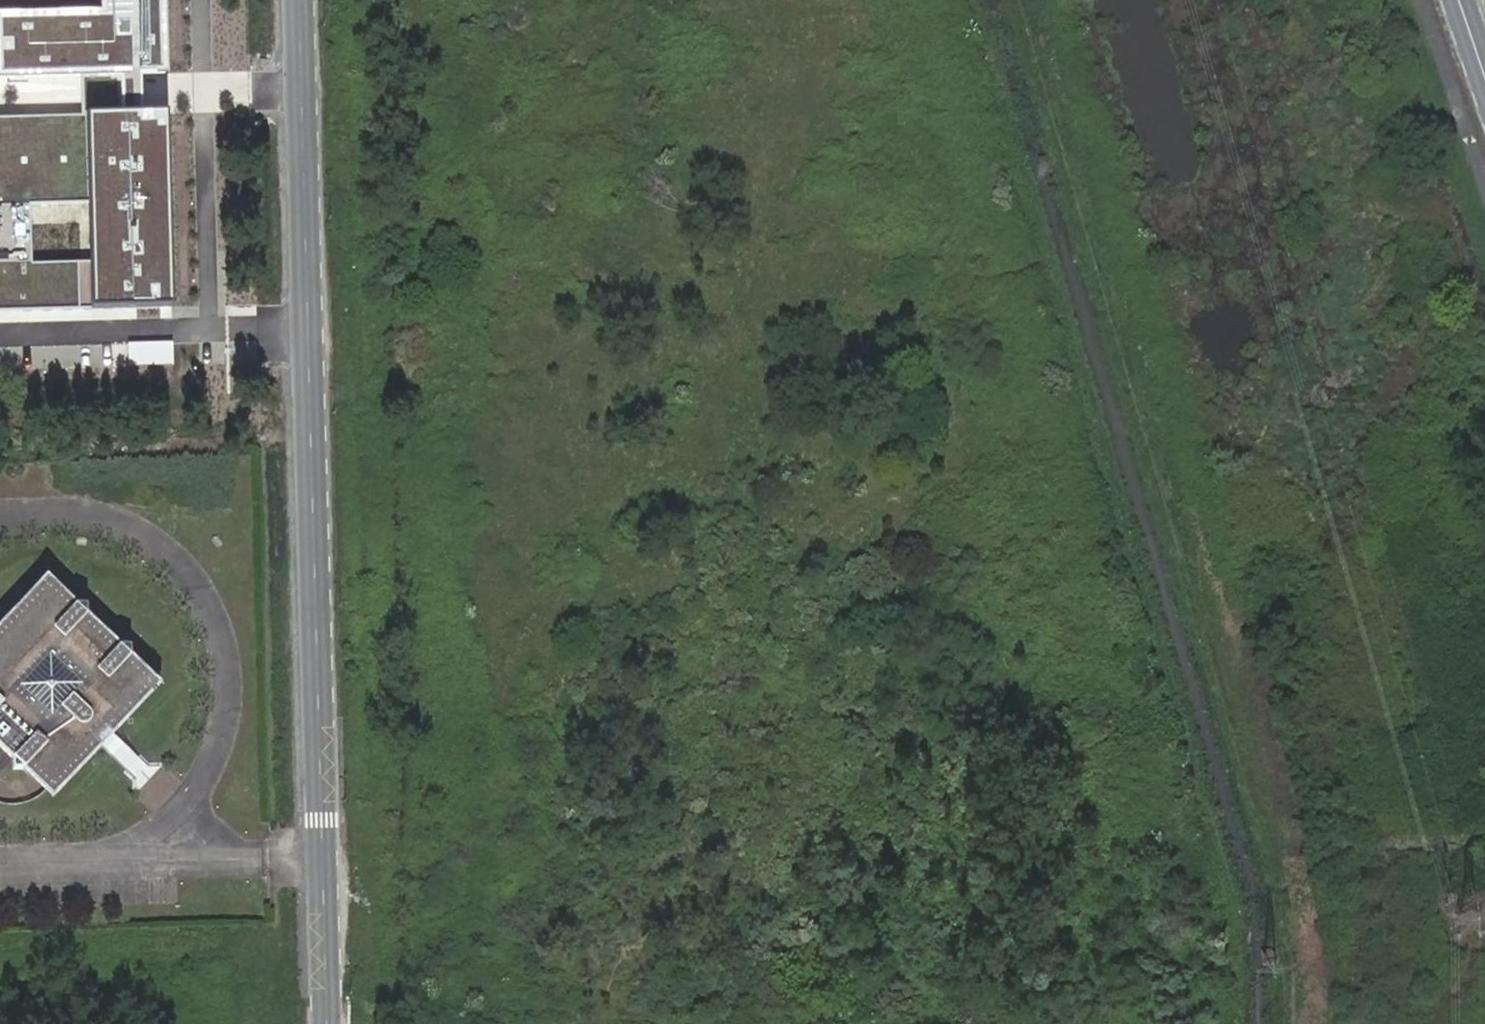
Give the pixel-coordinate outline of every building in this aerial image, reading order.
[(162,0),(0,0),(0,80),(85,78),(86,117),(0,119),(0,308),(169,304),(162,0)] [(0,645),(0,731),(57,784),(149,684),(49,592),(0,645)]
